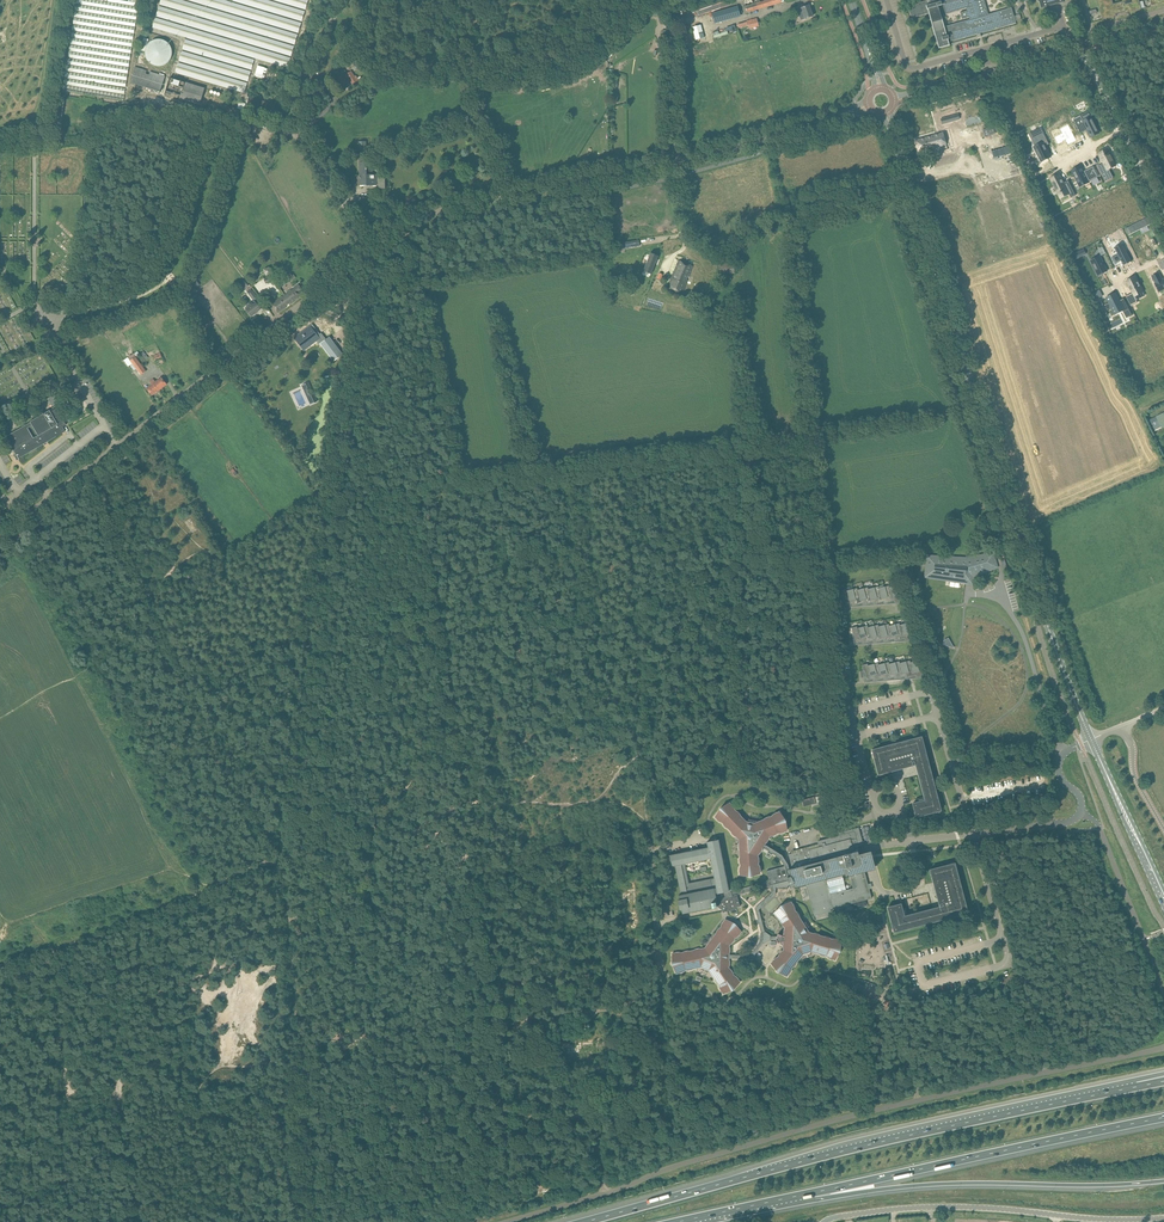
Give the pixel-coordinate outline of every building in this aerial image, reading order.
[(89,0),(77,0),(77,3),(137,12),(138,8),(89,0)] [(160,4),(295,44),(298,35),(180,0),(161,0),(160,4)] [(298,32),(301,23),(223,0),(189,0),(298,32)] [(302,21),(305,11),(266,0),(232,0),(302,21)] [(305,9),(308,0),(275,0),(305,9)] [(728,0),(716,0),(696,7),(699,15),(729,5),(728,0)] [(745,6),(747,12),(781,2),(781,0),(767,0),(760,2),(745,6)] [(939,2),(939,0),(927,0),(908,6),(912,18),(929,13),(939,48),(949,45),(948,42),(1016,23),(1011,8),(988,14),(984,0),(943,0),(943,1),(939,2)] [(1039,2),(1041,8),(1063,2),(1063,0),(1036,0),(1039,2)] [(1103,19),(1114,16),(1114,15),(1128,11),(1128,12),(1142,9),(1139,0),(1122,0),(1123,1),(1113,4),(1112,0),(1098,0),(1103,19)] [(137,14),(76,5),(75,10),(136,19),(137,14)] [(809,5),(797,9),(798,13),(799,12),(801,20),(807,18),(813,16),(809,5)] [(294,46),(159,6),(156,16),(291,56),(294,46)] [(737,7),(726,10),(729,19),(739,15),(737,7)] [(136,21),(75,12),(75,16),(135,26),(136,21)] [(135,28),(74,18),(73,23),(134,33),(135,28)] [(156,18),(153,27),(288,67),(290,58),(156,18)] [(72,30),(133,39),(134,35),(73,25),(72,30)] [(701,25),(692,27),(696,40),(705,38),(701,25)] [(72,32),(71,37),(132,46),(133,41),(72,32)] [(1048,37),(1046,37),(1047,43),(1060,39),(1059,34),(1056,34),(1054,35),(1050,36),(1048,37)] [(147,45),(146,47),(149,39),(144,38),(138,56),(135,55),(134,58),(137,59),(136,63),(143,65),(145,55),(144,55),(145,50),(145,52),(145,55),(146,57),(147,59),(148,61),(150,63),(152,64),(154,65),(156,66),(158,66),(161,66),(163,65),(165,65),(167,63),(169,62),(170,60),(171,58),(172,56),(172,53),(172,51),(172,49),(171,46),(170,44),(168,43),(166,41),(164,40),(162,39),(160,39),(157,39),(155,40),(153,40),(151,42),(149,43),(147,45)] [(70,43),(131,53),(132,48),(71,39),(70,43)] [(254,60),(186,40),(183,49),(251,69),(254,60)] [(346,52),(351,48),(347,42),(342,46),(346,52)] [(70,45),(69,50),(130,60),(131,55),(70,45)] [(611,51),(609,48),(595,58),(598,61),(611,51)] [(251,72),(182,51),(179,61),(248,81),(251,72)] [(69,52),(68,57),(129,66),(130,62),(69,52)] [(128,73),(129,68),(68,59),(67,63),(128,73)] [(176,72),(244,93),(247,83),(179,63),(176,72)] [(66,70),(127,80),(127,75),(67,65),(66,70)] [(258,66),(255,76),(261,78),(264,68),(258,66)] [(160,92),(165,76),(135,67),(130,83),(160,92)] [(356,76),(355,76),(351,72),(346,75),(344,71),(336,76),(342,86),(347,83),(347,82),(349,80),(353,85),(358,81),(357,79),(358,79),(356,76)] [(126,86),(126,82),(66,72),(65,77),(126,86)] [(205,89),(170,78),(165,94),(200,104),(205,89)] [(65,79),(64,84),(125,94),(125,89),(65,79)] [(124,96),(64,85),(63,90),(123,100),(124,96)] [(137,108),(142,92),(134,90),(130,106),(137,108)] [(58,94),(54,121),(61,122),(65,96),(58,94)] [(249,97),(246,105),(278,115),(281,106),(249,97)] [(941,119),(943,124),(960,119),(958,114),(941,119)] [(1077,119),(1074,121),(1080,132),(1083,130),(1084,131),(1087,130),(1088,132),(1089,136),(1090,135),(1091,137),(1099,133),(1097,127),(1094,123),(1091,117),(1090,118),(1088,119),(1084,121),(1081,115),(1080,115),(1080,116),(1077,118),(1077,119)] [(964,127),(980,123),(978,116),(962,120),(964,127)] [(1062,133),(1054,137),(1058,145),(1064,142),(1063,141),(1065,140),(1068,145),(1076,140),(1069,125),(1060,129),(1062,133)] [(997,127),(983,132),(985,137),(999,132),(997,127)] [(1037,131),(1030,134),(1032,139),(1036,137),(1039,144),(1036,146),(1035,146),(1034,147),(1036,150),(1042,162),(1049,158),(1051,157),(1048,152),(1045,146),(1042,141),(1047,139),(1041,127),(1040,128),(1042,130),(1038,132),(1037,131)] [(943,133),(916,140),(919,152),(946,145),(943,133)] [(385,188),(385,177),(376,177),(376,174),(371,174),(371,165),(367,165),(367,162),(367,150),(366,150),(366,141),(359,141),(359,151),(362,151),(362,155),(360,155),(360,162),(359,162),(360,175),(356,175),(356,185),(367,185),(367,186),(377,185),(379,185),(379,189),(385,188)] [(504,153),(502,142),(495,143),(497,155),(504,153)] [(1104,163),(1098,166),(1103,177),(1110,174),(1108,169),(1116,165),(1113,161),(1115,160),(1112,154),(1111,155),(1108,149),(1099,154),(1104,163)] [(1073,171),(1072,171),(1080,186),(1081,186),(1080,186),(1083,185),(1085,184),(1089,182),(1089,181),(1099,176),(1094,166),(1084,171),(1081,166),(1081,167),(1079,167),(1077,169),(1073,171)] [(1051,178),(1058,193),(1059,193),(1061,192),(1063,191),(1067,189),(1069,194),(1071,198),(1076,195),(1068,181),(1064,183),(1060,174),(1059,174),(1057,175),(1055,176),(1051,178)] [(1038,186),(1037,186),(1040,191),(1045,188),(1044,189),(1043,187),(1044,186),(1043,183),(1040,185),(1040,186),(1038,187),(1038,186)] [(1146,218),(1125,229),(1129,235),(1140,229),(1147,226),(1150,224),(1147,218),(1146,218)] [(1143,233),(1134,238),(1137,244),(1141,241),(1144,246),(1138,249),(1142,256),(1147,253),(1149,256),(1158,251),(1150,235),(1145,238),(1143,233)] [(640,246),(639,240),(620,243),(621,248),(640,246)] [(1118,254),(1112,258),(1115,264),(1121,261),(1124,266),(1132,262),(1123,244),(1115,248),(1118,254)] [(1084,250),(1075,254),(1077,258),(1086,254),(1084,250)] [(651,274),(659,256),(654,254),(650,253),(643,271),(644,271),(644,270),(651,273),(651,274)] [(1100,256),(1091,261),(1098,275),(1107,271),(1104,265),(1103,262),(1100,256)] [(682,294),(693,266),(678,260),(667,288),(682,294)] [(735,273),(734,263),(719,264),(720,274),(735,273)] [(285,276),(288,281),(293,277),(290,272),(285,276)] [(1133,293),(1126,296),(1131,306),(1138,302),(1135,296),(1143,291),(1136,276),(1127,281),(1133,293)] [(1154,280),(1155,283),(1154,283),(1159,292),(1163,290),(1163,279),(1162,279),(1160,276),(1154,280)] [(241,289),(247,285),(245,281),(239,285),(241,289)] [(271,304),(278,313),(286,307),(285,306),(289,303),(290,305),(302,296),(298,292),(302,289),(298,284),(286,293),(285,292),(284,293),(285,294),(271,304)] [(254,300),(257,297),(253,291),(251,290),(248,292),(249,294),(254,300)] [(188,293),(180,300),(182,303),(191,296),(188,293)] [(1109,303),(1104,305),(1107,310),(1112,308),(1116,314),(1123,310),(1126,309),(1130,316),(1132,315),(1124,298),(1120,300),(1116,293),(1109,296),(1111,301),(1109,303)] [(245,308),(251,317),(261,309),(254,301),(245,308)] [(330,337),(323,342),(316,333),(318,332),(312,324),(294,338),(302,348),(315,339),(319,343),(320,343),(334,361),(342,354),(330,337)] [(156,362),(163,359),(161,353),(154,356),(156,362)] [(146,371),(135,357),(130,361),(141,375),(146,371)] [(151,384),(147,388),(152,395),(167,384),(161,377),(155,381),(153,379),(149,382),(151,384)] [(309,382),(302,385),(311,405),(318,402),(309,382)] [(300,390),(294,393),(298,403),(305,400),(300,390)] [(47,399),(52,406),(56,404),(56,403),(63,398),(60,392),(52,397),(52,396),(47,399)] [(5,436),(7,440),(4,441),(7,440),(9,443),(16,455),(13,456),(13,457),(14,456),(16,455),(18,460),(19,460),(18,458),(42,444),(47,441),(56,436),(56,437),(61,434),(65,431),(63,432),(60,427),(62,425),(63,427),(66,425),(56,408),(50,412),(49,410),(45,413),(43,414),(41,415),(39,416),(40,416),(37,418),(31,421),(30,421),(31,422),(30,422),(18,429),(15,431),(6,437),(5,436)] [(1150,420),(1155,430),(1162,427),(1159,420),(1163,418),(1163,413),(1157,417),(1150,420)] [(928,567),(927,576),(948,579),(947,580),(964,582),(964,581),(965,581),(965,579),(974,576),(996,567),(992,554),(967,559),(929,557),(928,565),(928,567)] [(889,585),(885,587),(889,602),(894,600),(895,602),(900,602),(900,595),(898,596),(897,591),(898,591),(896,586),(889,587),(889,585)] [(878,586),(874,587),(878,603),(883,601),(884,603),(889,602),(885,587),(879,588),(878,586)] [(868,587),(863,588),(868,604),(873,602),(873,604),(878,603),(874,587),(868,589),(868,587)] [(857,588),(853,589),(857,604),(862,603),(863,605),(868,604),(863,588),(858,590),(857,588)] [(842,596),(840,596),(840,603),(842,602),(845,602),(846,605),(852,604),(852,606),(857,604),(853,589),(847,591),(846,589),(841,590),(842,593),(842,596)] [(899,623),(895,624),(899,640),(905,638),(905,640),(911,640),(910,633),(908,633),(907,628),(908,628),(907,623),(903,624),(900,625),(899,623)] [(889,624),(884,625),(889,640),(894,639),(894,641),(899,640),(895,624),(889,626),(889,624)] [(867,625),(863,627),(867,642),(873,641),(873,642),(878,641),(874,626),(868,627),(867,625)] [(878,625),(874,626),(878,641),(883,640),(884,642),(889,640),(884,625),(878,627),(878,625)] [(852,633),(850,634),(850,635),(851,641),(854,640),(855,639),(856,643),(862,641),(863,643),(867,642),(863,627),(857,628),(857,626),(852,628),(852,633)] [(907,661),(906,662),(910,677),(915,675),(916,677),(921,677),(921,670),(919,671),(918,666),(919,666),(917,660),(910,662),(910,660),(907,661)] [(899,661),(895,662),(899,678),(904,676),(905,678),(908,677),(910,677),(906,662),(900,663),(899,661)] [(889,662),(885,663),(889,678),(894,677),(894,679),(899,678),(895,662),(889,664),(889,662)] [(878,663),(874,664),(878,679),(883,678),(884,680),(889,678),(885,663),(879,665),(878,663)] [(863,671),(861,671),(861,678),(866,676),(867,680),(873,679),(873,681),(878,679),(874,664),(868,666),(867,664),(862,665),(863,671)] [(888,746),(872,750),(874,750),(876,758),(874,758),(878,774),(879,774),(878,773),(886,770),(887,772),(891,771),(891,770),(894,769),(894,770),(906,767),(906,766),(912,765),(915,765),(915,764),(917,763),(927,802),(924,803),(923,799),(918,800),(919,802),(913,803),(914,808),(915,808),(917,816),(916,816),(916,817),(932,812),(932,811),(940,809),(940,810),(941,810),(938,798),(936,798),(934,790),(935,790),(934,786),(933,786),(931,778),(932,778),(931,773),(929,774),(927,766),(929,765),(928,761),(926,761),(924,753),(926,753),(921,737),(921,738),(913,740),(913,739),(908,740),(909,742),(901,744),(900,742),(896,743),(896,745),(888,747),(888,746)] [(814,796),(802,800),(804,806),(816,803),(814,796)] [(780,857),(785,866),(786,870),(789,869),(788,864),(782,855),(764,844),(765,843),(767,841),(767,840),(768,839),(769,837),(769,836),(770,836),(773,835),(774,835),(775,835),(777,833),(778,832),(781,833),(782,832),(783,832),(785,831),(787,831),(786,825),(785,823),(785,822),(786,821),(785,820),(783,819),(782,817),(779,812),(778,812),(775,813),(775,814),(774,814),(772,816),(771,817),(768,817),(767,818),(766,818),(764,819),(754,823),(746,822),(740,816),(739,814),(738,813),(738,812),(735,811),(734,810),(734,807),(733,807),(732,805),(730,804),(729,803),(725,806),(723,808),(721,808),(720,808),(720,810),(720,811),(718,812),(715,817),(716,818),(718,820),(719,820),(719,821),(722,822),(723,823),(724,825),(725,826),(726,827),(728,828),(731,831),(732,833),(733,834),(734,835),(736,836),(739,839),(740,857),(740,860),(740,861),(740,862),(741,864),(741,866),(740,868),(740,869),(740,871),(740,873),(740,875),(746,875),(748,875),(750,876),(751,876),(752,875),(755,874),(760,873),(760,872),(760,869),(759,868),(760,867),(758,865),(758,863),(759,861),(758,860),(759,859),(758,856),(758,855),(758,854),(760,852),(760,851),(761,851),(762,848),(763,847),(780,857)] [(805,883),(814,916),(831,911),(831,909),(872,898),(864,870),(873,868),(870,853),(862,855),(861,854),(859,854),(858,851),(859,851),(858,846),(863,845),(859,827),(831,835),(832,837),(820,840),(821,845),(788,854),(792,868),(789,869),(786,870),(788,878),(787,878),(788,881),(789,885),(790,885),(793,884),(793,886),(805,883)] [(680,900),(678,900),(680,909),(681,909),(682,914),(721,906),(723,913),(736,909),(735,908),(740,906),(737,894),(770,886),(788,881),(787,878),(788,878),(786,870),(785,866),(767,871),(769,881),(735,890),(734,886),(728,887),(718,840),(707,842),(708,847),(669,855),(672,867),(675,866),(681,895),(679,895),(680,900)] [(888,907),(892,923),(893,923),(895,931),(894,931),(894,932),(906,929),(906,927),(914,925),(914,927),(919,925),(918,924),(926,922),(927,923),(931,922),(931,921),(939,918),(939,920),(944,919),(943,917),(951,915),(952,917),(968,913),(967,912),(966,912),(964,904),(965,904),(964,899),(963,900),(961,892),(962,891),(961,887),(959,887),(957,879),(959,879),(955,863),(954,863),(954,865),(946,867),(946,865),(930,869),(930,870),(932,870),(934,878),(932,878),(933,882),(933,883),(934,882),(935,885),(934,886),(937,898),(938,897),(940,903),(939,904),(940,906),(941,908),(902,918),(901,915),(905,914),(904,910),(902,910),(901,904),(896,905),(897,907),(889,909),(888,907)] [(838,952),(840,951),(840,950),(839,949),(839,948),(840,946),(841,940),(839,940),(837,939),(836,939),(835,939),(832,939),(831,939),(828,937),(827,937),(826,937),(824,937),(820,936),(818,934),(816,934),(813,933),(809,932),(799,917),(798,915),(797,914),(797,913),(795,911),(794,910),(794,907),(793,906),(793,905),(791,903),(791,902),(785,904),(783,906),(783,905),(781,905),(780,906),(780,907),(780,908),(778,909),(774,913),(775,914),(776,916),(777,917),(777,918),(780,919),(780,921),(781,923),(782,924),(782,925),(784,927),(785,927),(785,929),(784,931),(784,932),(783,936),(778,934),(777,937),(770,936),(765,932),(759,909),(775,894),(775,888),(786,889),(787,889),(786,888),(789,885),(788,881),(770,886),(772,893),(755,908),(761,933),(759,941),(760,941),(763,943),(770,940),(770,939),(777,940),(778,943),(783,942),(784,945),(783,946),(784,949),(784,950),(783,951),(781,952),(781,953),(780,954),(779,956),(778,957),(775,958),(775,959),(774,960),(772,962),(771,963),(775,967),(777,969),(777,971),(778,972),(780,971),(782,973),(787,976),(788,975),(789,973),(790,972),(791,971),(791,968),(792,967),(794,966),(795,965),(796,964),(797,962),(803,954),(811,951),(819,953),(821,955),(822,955),(823,955),(826,955),(827,956),(829,958),(830,958),(831,959),(834,959),(835,960),(837,954),(838,952)] [(701,949),(698,949),(697,949),(696,949),(694,951),(694,950),(689,951),(687,951),(686,952),(685,952),(681,953),(678,952),(677,953),(676,952),(674,953),(672,953),(673,959),(673,962),(672,963),(672,964),(674,965),(674,968),(676,973),(678,973),(681,973),(681,972),(682,972),(685,970),(686,970),(689,970),(690,969),(691,970),(693,968),(701,967),(709,970),(715,978),(715,981),(716,982),(717,983),(719,984),(719,986),(720,988),(721,989),(721,990),(722,992),(723,993),(728,991),(730,989),(731,990),(732,990),(733,989),(734,988),(733,987),(735,986),(740,982),(739,981),(738,979),(737,978),(736,977),(734,976),(733,975),(732,972),(731,971),(731,970),(729,969),(728,968),(728,967),(729,964),(729,963),(729,962),(728,960),(729,958),(752,959),(763,943),(760,941),(750,956),(729,955),(729,953),(730,951),(729,950),(730,949),(729,946),(729,945),(730,944),(732,943),(732,942),(733,941),(734,939),(735,938),(737,936),(738,935),(739,935),(740,933),(741,932),(737,927),(735,926),(735,924),(734,923),(732,924),(730,922),(725,919),(725,921),(723,923),(723,924),(722,924),(721,927),(720,928),(718,930),(718,931),(717,931),(716,934),(705,948),(701,949)]
